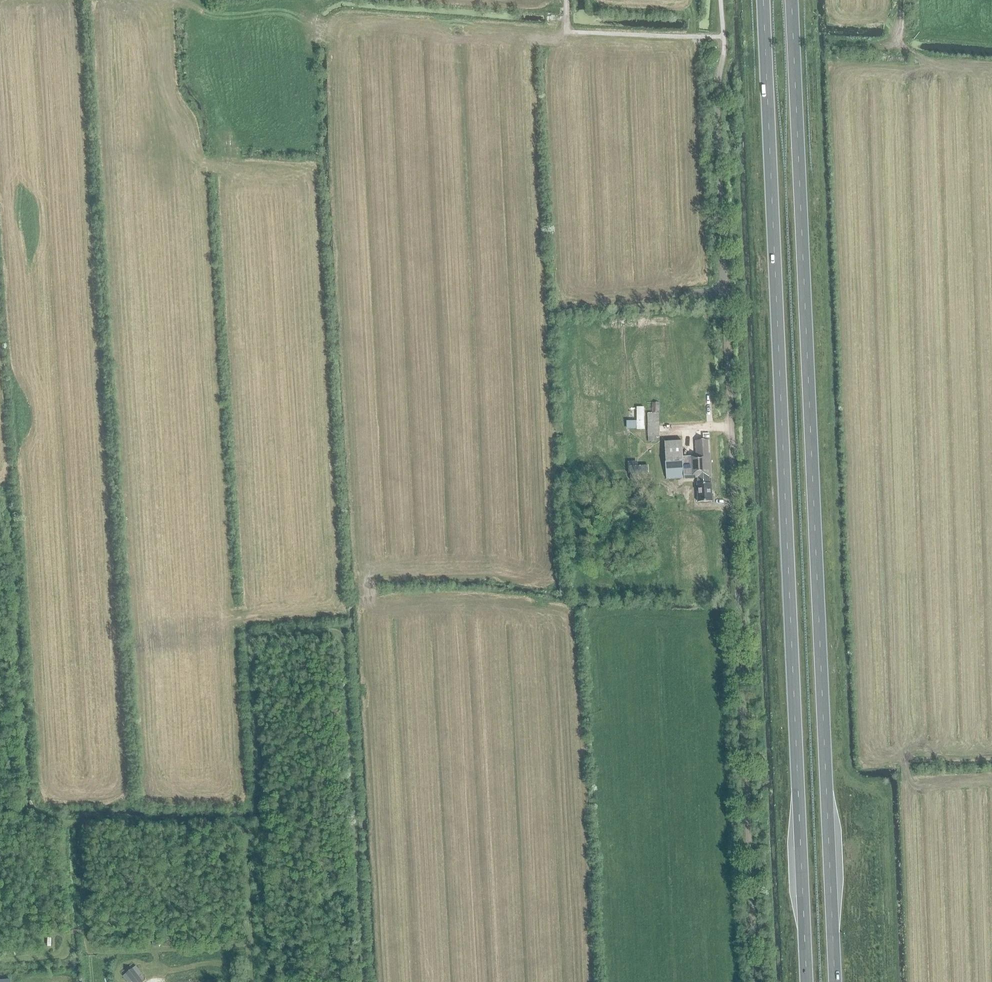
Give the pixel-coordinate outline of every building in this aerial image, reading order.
[(648,413),(648,436),(648,437),(648,441),(656,441),(656,436),(660,436),(660,403),(652,403),(652,413),(648,413)] [(684,479),(685,480),(698,479),(699,485),(697,485),(698,503),(712,502),(711,484),(709,485),(708,477),(711,477),(708,434),(703,435),(704,441),(694,441),(695,455),(682,456),(681,442),(665,443),(667,480),(684,479)] [(133,963),(120,972),(128,981),(144,981),(147,980),(133,963)]
